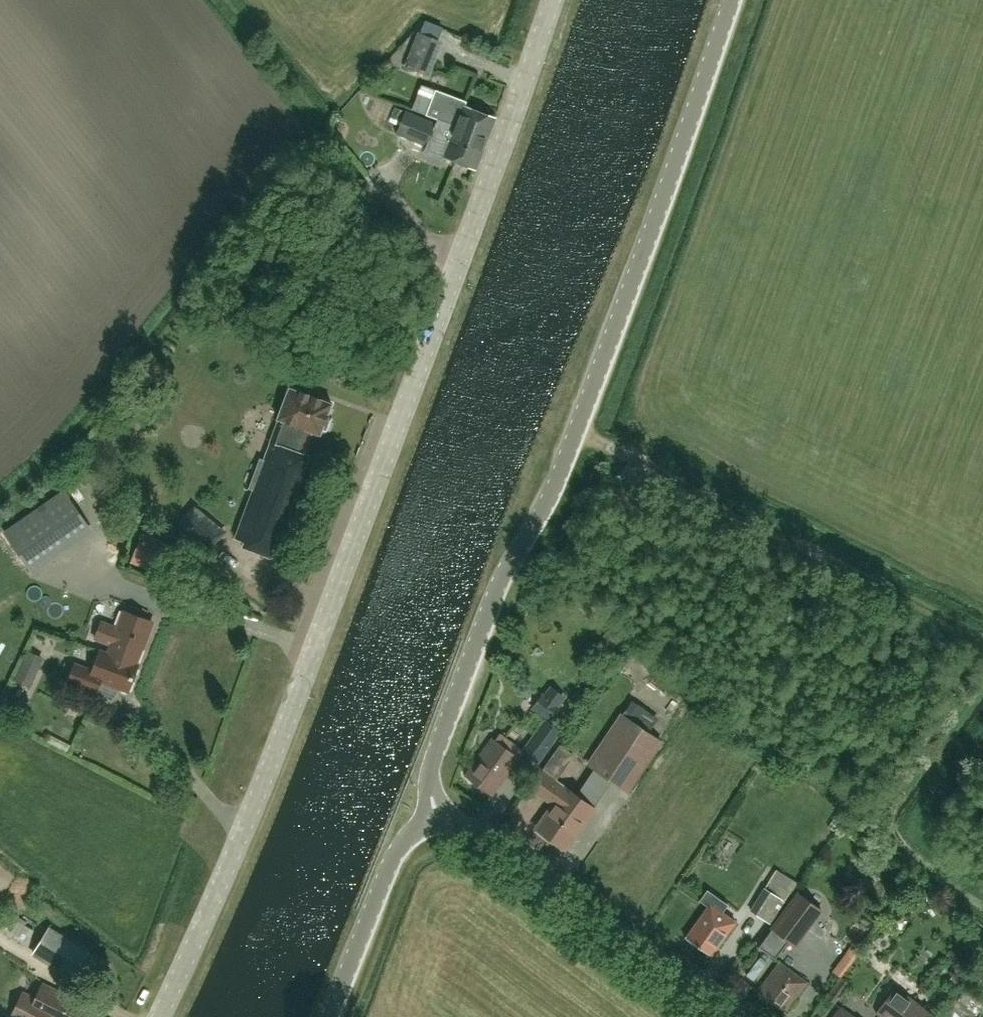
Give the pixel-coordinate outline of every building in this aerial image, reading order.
[(426,74),(439,40),(418,32),(405,66),(426,74)] [(488,136),(496,117),(465,105),(467,100),(436,88),(427,113),(439,118),(455,124),(488,136)] [(396,134),(427,147),(437,124),(406,111),(396,134)] [(476,167),(488,136),(455,124),(444,155),(476,167)] [(302,453),(306,442),(310,430),(318,433),(318,434),(320,434),(321,432),(320,432),(322,428),(326,429),(330,420),(325,418),(331,405),(332,403),(331,403),(331,402),(330,402),(291,388),(291,387),(289,387),(288,387),(288,389),(278,417),(278,416),(277,418),(278,418),(278,419),(279,420),(265,460),(260,458),(249,488),(254,489),(236,538),(245,542),(243,547),(272,557),(309,455),(302,453)] [(87,523),(64,490),(5,532),(27,564),(87,523)] [(178,526),(193,539),(209,551),(224,532),(194,507),(178,526)] [(170,574),(179,548),(142,534),(132,560),(170,574)] [(136,664),(152,621),(124,611),(118,628),(101,622),(95,638),(112,644),(108,653),(108,654),(136,664)] [(128,690),(138,664),(136,664),(108,654),(108,653),(100,650),(93,670),(75,663),(68,682),(96,693),(101,680),(128,690)] [(28,653),(17,678),(31,683),(42,659),(28,653)] [(539,695),(531,707),(548,718),(563,696),(550,688),(543,698),(539,695)] [(589,764),(627,790),(661,740),(622,714),(589,764)] [(546,718),(524,750),(540,762),(563,730),(546,718)] [(492,795),(514,766),(519,758),(492,738),(465,774),(492,795)] [(565,787),(565,788),(542,772),(531,787),(554,803),(536,828),(565,849),(595,808),(565,787)] [(768,879),(749,910),(770,923),(789,893),(768,879)] [(686,936),(685,937),(712,957),(712,956),(713,955),(712,955),(736,922),(720,910),(725,903),(707,890),(699,901),(708,907),(686,936)] [(799,893),(759,947),(776,959),(790,940),(796,944),(821,910),(799,893)] [(8,917),(0,931),(24,946),(33,932),(8,917)] [(71,977),(87,951),(48,926),(32,952),(71,977)] [(842,972),(861,952),(852,945),(834,965),(842,972)] [(786,1010),(807,981),(780,961),(759,990),(786,1010)] [(43,983),(35,998),(22,992),(10,1016),(101,1016),(103,1013),(43,983)] [(933,1016),(895,988),(877,1012),(883,1016),(933,1016)] [(982,1010),(982,1001),(967,989),(958,1000),(956,998),(943,1016),(978,1016),(982,1010)] [(841,1006),(833,1016),(855,1016),(841,1006)]
